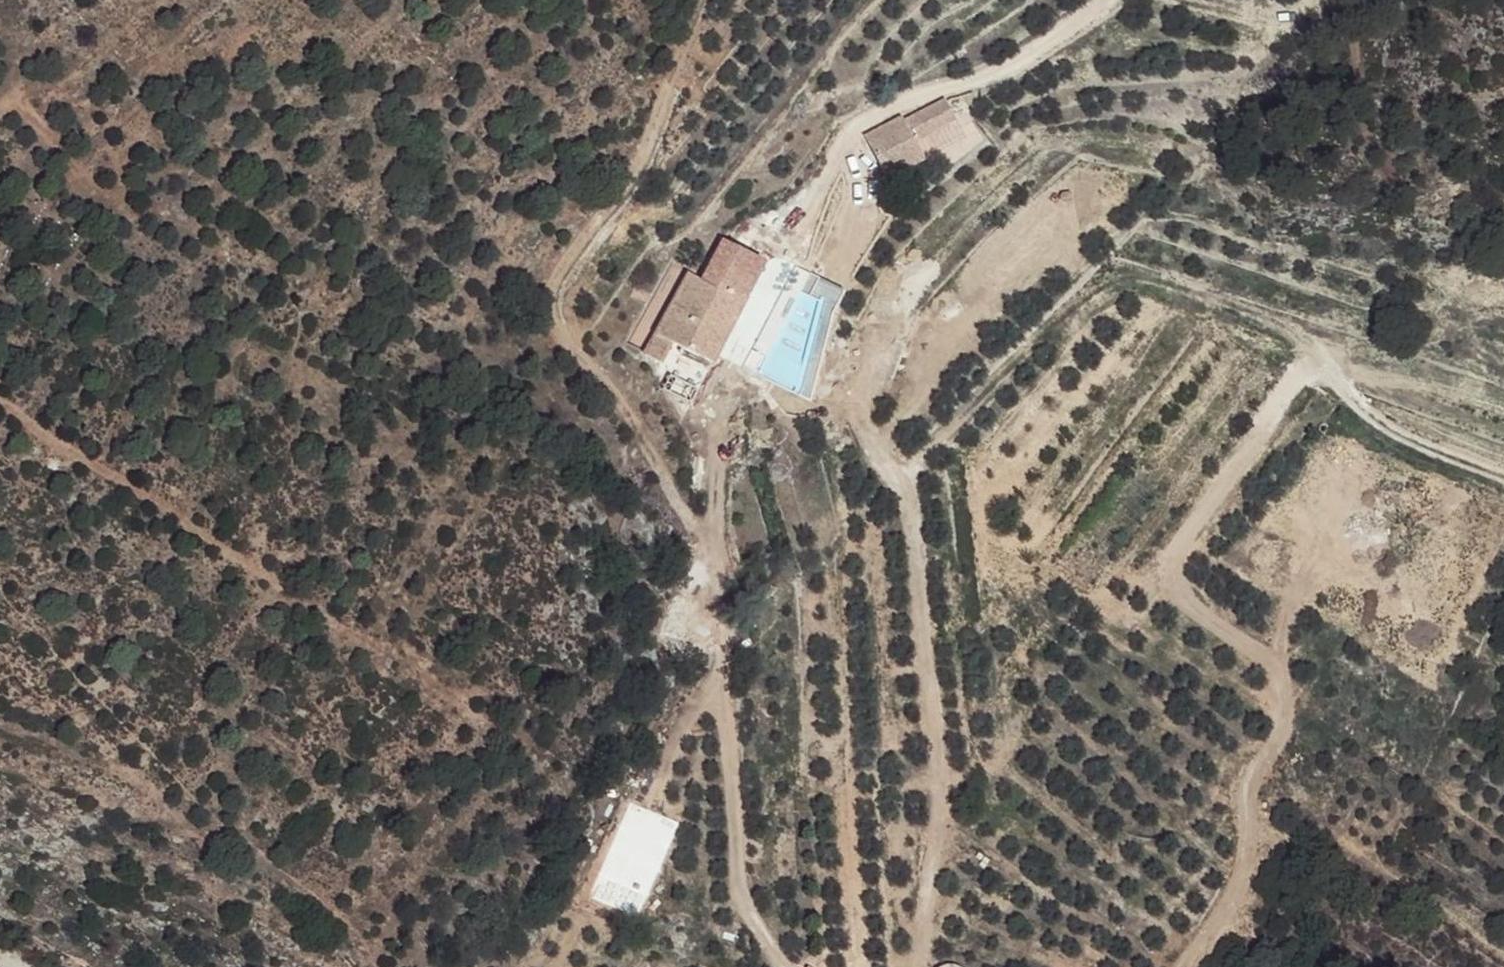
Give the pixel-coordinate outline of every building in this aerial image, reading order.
[(951,99),(910,118),(919,139),(961,119),(951,99)] [(907,114),(869,132),(891,176),(930,157),(919,139),(910,118),(907,114)] [(744,247),(723,235),(712,250),(736,264),(744,247)] [(811,268),(838,273),(844,242),(818,237),(811,268)] [(709,281),(684,267),(653,326),(665,335),(705,357),(742,292),(714,275),(709,281)] [(665,335),(653,326),(638,351),(653,361),(665,335)] [(633,916),(673,819),(632,802),(593,900),(633,916)]
